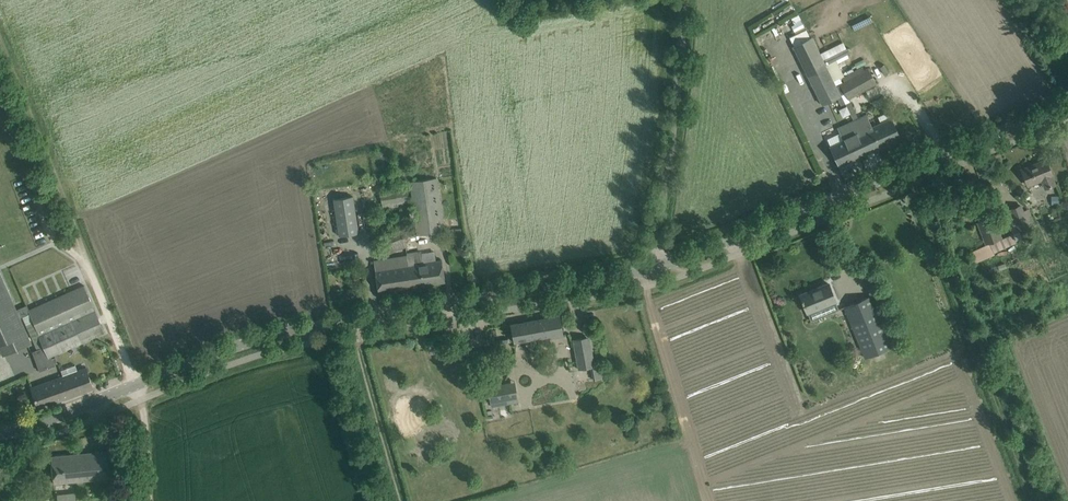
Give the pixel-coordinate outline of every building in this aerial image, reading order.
[(811,36),(792,45),(794,50),(822,105),(837,98),(841,95),(821,56),(813,40),(811,36)] [(845,44),(821,56),(841,95),(845,103),(850,101),(849,99),(877,84),(868,68),(864,70),(862,66),(844,76),(836,59),(849,53),(845,44)] [(840,132),(827,138),(830,146),(834,156),(839,166),(867,153),(900,137),(896,127),(891,117),(881,122),(872,126),(866,114),(858,118),(850,101),(845,103),(853,120),(838,127),(840,132)] [(848,111),(839,115),(842,122),(852,118),(848,111)] [(1036,164),(1036,163),(1021,169),(1028,185),(1041,179),(1045,188),(1055,184),(1051,175),(1052,175),(1050,169),(1046,159),(1045,160),(1036,164)] [(416,224),(417,234),(444,231),(442,220),(437,178),(409,182),(416,224)] [(382,206),(408,208),(409,190),(383,189),(382,206)] [(353,196),(333,199),(339,236),(359,233),(353,196)] [(1001,239),(992,217),(978,222),(987,245),(971,252),(975,262),(995,254),(993,250),(1017,240),(1014,233),(1029,227),(1020,205),(1005,211),(1013,233),(1001,239)] [(415,235),(411,225),(384,235),(388,245),(386,246),(388,253),(408,245),(405,239),(415,235)] [(384,259),(374,261),(378,292),(412,286),(445,281),(441,259),(436,260),(422,262),(421,253),(407,256),(389,258),(384,259)] [(0,272),(0,349),(3,356),(32,343),(21,317),(23,316),(37,349),(32,351),(40,371),(55,365),(51,356),(105,332),(84,285),(30,309),(28,304),(27,303),(21,305),(21,307),(17,309),(0,272)] [(814,289),(799,295),(800,296),(800,295),(802,299),(801,299),(802,302),(807,312),(811,321),(839,310),(835,301),(828,283),(827,283),(828,285),(815,290),(814,289)] [(871,296),(844,306),(865,358),(892,347),(871,296)] [(563,335),(561,326),(560,315),(510,324),(514,342),(539,337),(539,340),(563,335)] [(595,368),(589,336),(573,339),(579,369),(591,367),(593,379),(602,378),(600,367),(595,368)] [(31,388),(39,408),(93,388),(92,384),(86,368),(78,371),(76,365),(66,368),(69,374),(31,388)] [(487,386),(490,403),(491,403),(492,407),(507,404),(506,400),(518,397),(515,381),(487,386)] [(51,456),(54,483),(109,478),(106,451),(51,456)] [(75,492),(67,493),(68,500),(71,500),(76,500),(75,492)]
